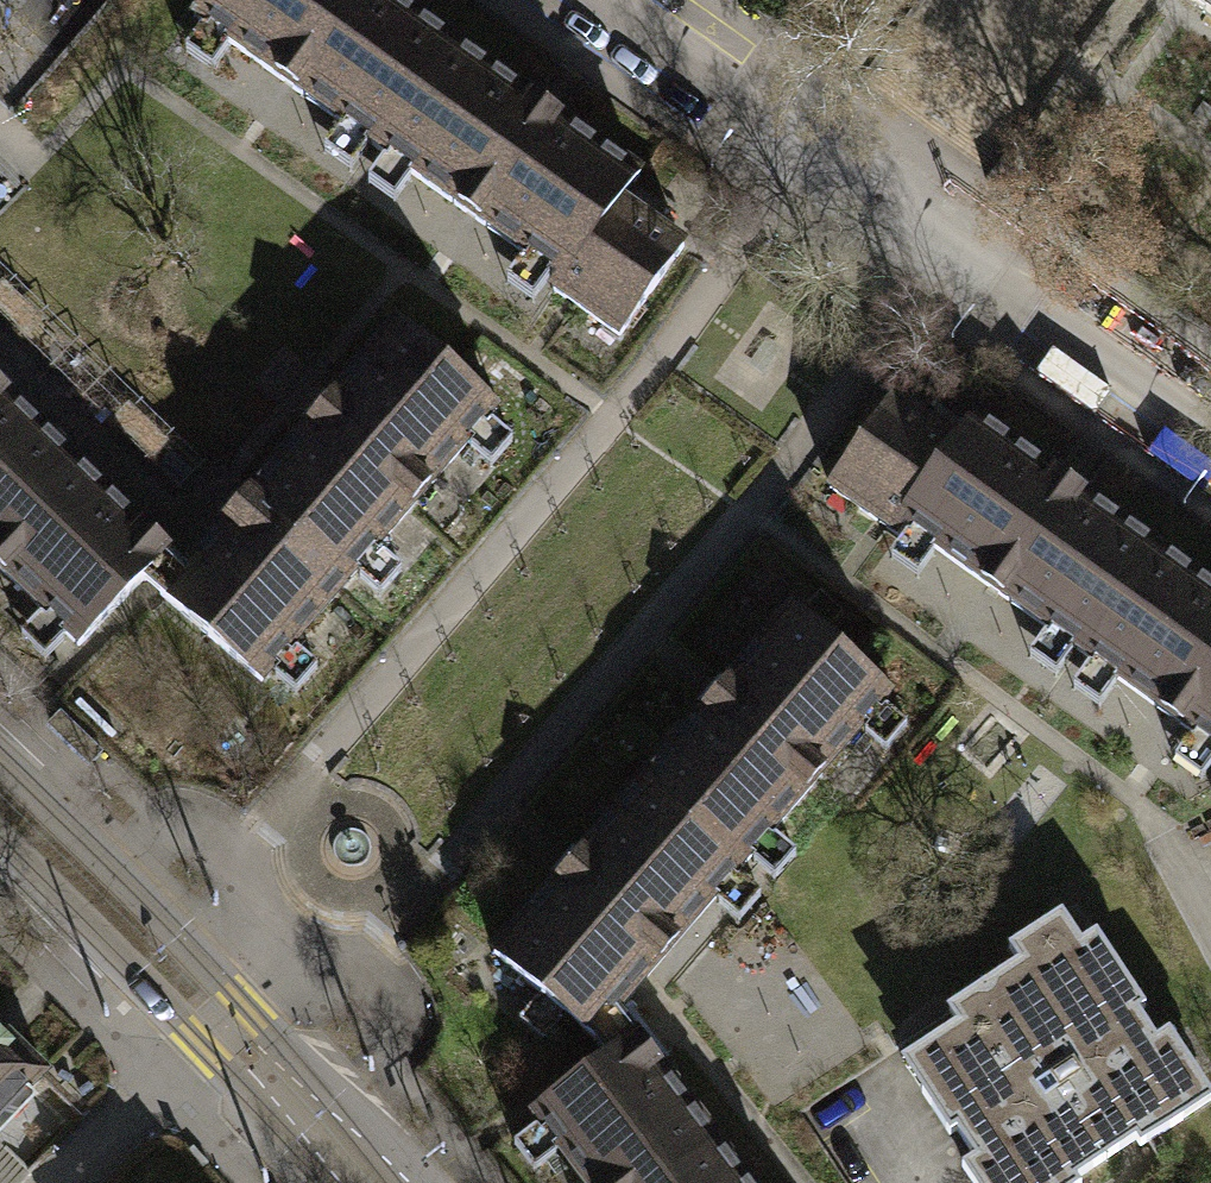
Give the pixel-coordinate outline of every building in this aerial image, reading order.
[(374,149),(453,39),(398,0),(202,0),(190,17),(374,149)] [(1210,18),(1210,0),(1186,0),(1210,18)] [(374,149),(558,279),(626,184),(636,169),(453,39),(374,149)] [(626,184),(558,279),(553,289),(619,335),(681,245),(641,217),(652,202),(626,184)] [(493,409),(394,324),(246,496),(345,581),(493,409)] [(72,459),(0,389),(0,533),(72,459)] [(898,524),(966,427),(942,410),(932,424),(892,397),(828,487),(892,532),(898,524)] [(1084,654),(1160,548),(974,417),(966,427),(898,524),(1084,654)] [(186,567),(72,459),(0,533),(0,568),(78,643),(140,579),(158,596),(186,567)] [(345,581),(246,496),(186,567),(158,596),(259,681),(345,581)] [(1160,548),(1084,654),(1210,746),(1210,584),(1160,548)] [(640,780),(742,867),(889,694),(787,607),(640,780)] [(588,1032),(604,1056),(635,1033),(616,1010),(742,867),(640,780),(492,953),(588,1032)] [(971,1182),(1077,1182),(1075,1180),(1134,1141),(1139,1148),(1183,1119),(1173,1104),(1203,1084),(1169,1031),(1157,1039),(1138,1010),(1146,1005),(1117,961),(1100,973),(1059,911),(1004,948),(1013,962),(976,986),(987,1003),(898,1062),(947,1136),(955,1130),(974,1159),(961,1168),(971,1182)] [(43,1073),(0,1032),(0,1118),(43,1073)] [(635,1033),(604,1056),(531,1110),(585,1182),(658,1182),(715,1140),(635,1033)] [(715,1140),(658,1182),(747,1182),(715,1140)]
